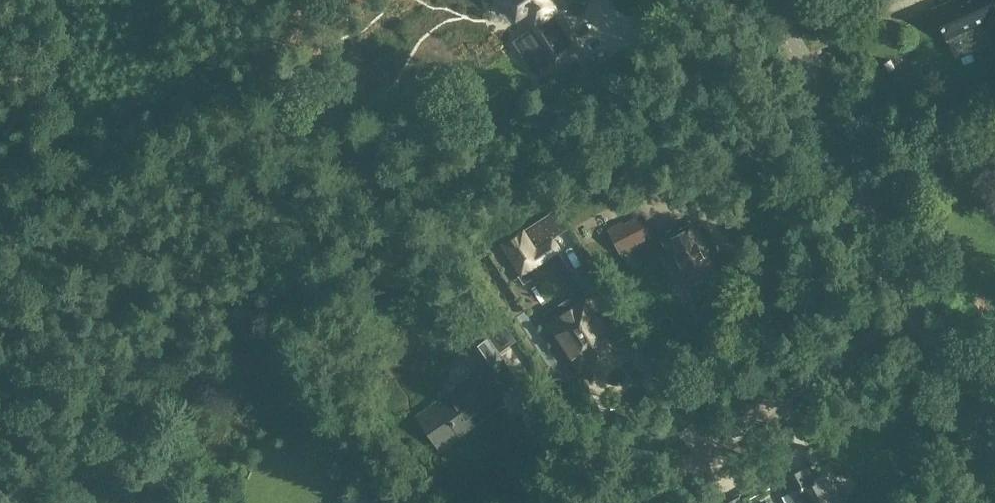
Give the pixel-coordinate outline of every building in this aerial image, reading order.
[(517,18),(524,13),(535,29),(515,42),(537,74),(542,70),(542,72),(546,69),(545,67),(579,44),(566,26),(562,29),(553,16),(557,13),(562,9),(556,0),(504,0),(517,18)] [(935,10),(948,38),(986,21),(994,41),(994,0),(956,0),(935,10)] [(609,245),(614,242),(621,254),(627,250),(654,236),(642,214),(624,224),(622,221),(608,229),(609,231),(603,234),(609,245)] [(662,251),(669,247),(690,287),(718,272),(692,223),(678,230),(677,228),(656,239),(662,251)] [(503,243),(523,274),(561,249),(554,237),(537,248),(524,229),(503,243)] [(627,357),(609,330),(610,329),(599,313),(600,312),(589,296),(549,322),(571,355),(576,352),(593,379),(627,357)] [(438,401),(417,416),(429,432),(449,417),(461,433),(501,403),(493,393),(515,377),(504,361),(505,360),(489,337),(466,354),(481,376),(441,405),(438,401)] [(785,479),(797,502),(846,502),(843,495),(844,495),(837,482),(833,484),(827,473),(814,480),(808,467),(785,479)] [(366,489),(342,502),(374,502),(366,489)]
